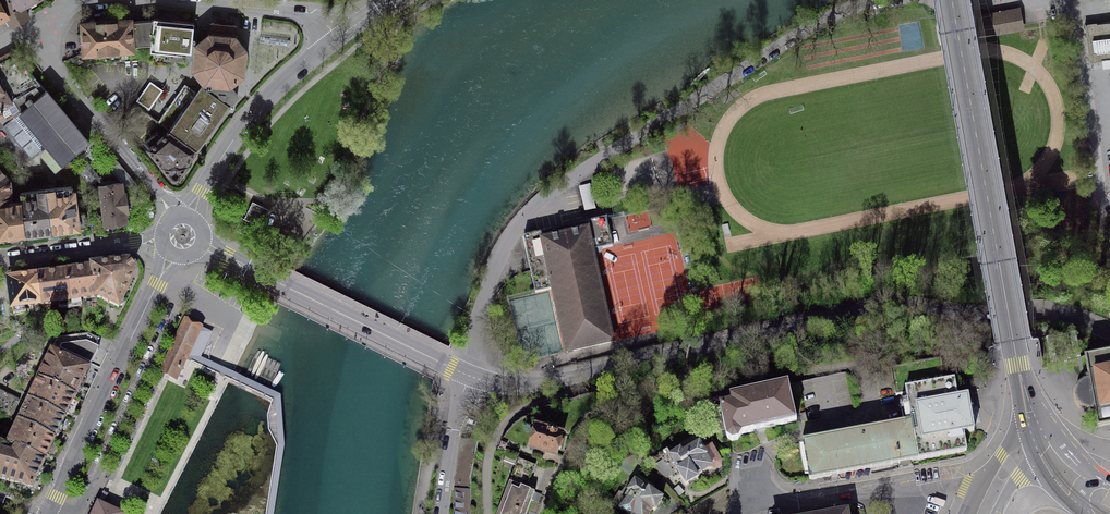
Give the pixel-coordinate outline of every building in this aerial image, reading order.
[(7,15),(12,26),(28,17),(23,6),(30,2),(35,0),(0,0),(0,3),(7,15)] [(999,11),(979,15),(983,37),(1023,29),(1019,8),(999,11)] [(154,18),(154,19),(151,45),(151,51),(164,52),(187,54),(191,55),(192,44),(192,36),(189,36),(186,35),(187,21),(154,18)] [(132,46),(151,45),(154,19),(140,20),(131,21),(132,46)] [(131,20),(82,24),(83,39),(84,54),(97,53),(98,57),(103,56),(103,52),(133,50),(132,46),(131,21),(131,20)] [(1090,62),(1109,60),(1109,21),(1085,24),(1088,43),(1090,62)] [(210,33),(209,33),(196,44),(195,55),(194,69),(204,83),(207,83),(211,83),(207,89),(229,104),(238,95),(230,85),(243,74),(246,49),(235,36),(234,36),(235,25),(223,24),(211,23),(210,33)] [(11,100),(7,103),(12,112),(5,116),(6,118),(2,120),(1,118),(0,119),(0,145),(19,168),(41,150),(54,165),(57,168),(68,159),(89,141),(86,138),(78,128),(46,90),(45,90),(15,54),(0,63),(0,81),(11,100)] [(1,118),(2,120),(6,118),(5,116),(12,112),(7,103),(11,100),(0,81),(0,119),(1,118)] [(156,87),(150,84),(138,101),(149,108),(161,91),(156,87)] [(159,122),(169,129),(197,149),(197,148),(221,113),(222,113),(223,112),(222,112),(225,109),(227,105),(227,106),(229,104),(207,89),(202,86),(196,94),(195,93),(195,92),(185,85),(159,122)] [(149,147),(148,148),(163,164),(162,165),(170,174),(171,174),(171,175),(173,178),(177,178),(179,175),(179,174),(180,174),(187,164),(186,163),(194,152),(196,149),(197,149),(169,129),(169,130),(162,136),(157,131),(144,141),(149,147)] [(105,159),(133,192),(138,188),(110,155),(105,159)] [(90,186),(81,175),(68,159),(57,168),(56,169),(70,186),(72,186),(80,195),(85,191),(90,186)] [(81,175),(90,186),(93,183),(97,180),(88,169),(81,175)] [(0,170),(0,205),(12,203),(11,203),(9,181),(0,170)] [(107,178),(100,179),(101,185),(100,185),(105,223),(126,221),(125,211),(128,210),(127,205),(132,204),(131,201),(131,197),(126,198),(125,192),(123,192),(121,182),(111,184),(111,180),(107,181),(107,178)] [(46,189),(52,231),(55,230),(79,227),(86,226),(85,212),(77,213),(74,191),(73,191),(72,186),(70,186),(46,189)] [(48,231),(52,231),(46,189),(21,192),(26,234),(48,231)] [(26,234),(21,192),(20,192),(20,196),(21,196),(21,201),(11,203),(12,203),(0,205),(0,237),(22,234),(26,234)] [(269,210),(252,202),(246,215),(244,219),(241,217),(239,222),(237,226),(256,236),(262,223),(264,219),(269,210)] [(523,238),(536,293),(553,289),(553,292),(554,292),(555,299),(556,303),(557,302),(558,308),(557,309),(558,312),(560,319),(560,322),(561,322),(562,329),(562,330),(562,332),(563,332),(564,340),(567,352),(612,342),(610,329),(609,329),(608,322),(607,319),(605,312),(606,312),(605,309),(603,302),(603,298),(602,299),(600,293),(601,292),(600,289),(599,282),(598,279),(596,272),(597,272),(596,269),(594,262),(594,261),(592,251),(612,246),(606,219),(565,228),(523,238)] [(94,269),(97,297),(98,298),(118,308),(119,306),(120,306),(121,306),(122,305),(123,305),(123,304),(124,304),(124,303),(124,302),(125,301),(124,300),(124,299),(124,298),(123,298),(133,277),(134,275),(134,274),(134,272),(134,271),(134,270),(133,269),(132,268),(131,267),(130,266),(129,265),(128,265),(127,265),(126,265),(124,265),(109,267),(94,269)] [(97,297),(94,269),(93,269),(93,270),(89,271),(89,269),(85,270),(81,270),(81,272),(66,274),(70,308),(82,306),(81,300),(97,297)] [(59,309),(70,308),(66,274),(51,276),(50,275),(46,275),(42,276),(42,277),(38,277),(41,305),(58,303),(59,309)] [(25,307),(41,305),(38,277),(33,278),(33,277),(29,277),(25,278),(25,279),(9,281),(14,315),(26,314),(25,307)] [(201,328),(185,320),(178,335),(161,371),(177,378),(189,352),(201,328)] [(212,333),(206,330),(201,328),(189,352),(200,358),(212,333)] [(51,352),(38,379),(75,397),(89,369),(85,367),(87,364),(99,339),(88,334),(58,338),(51,352)] [(1081,386),(1080,387),(1084,390),(1085,394),(1085,399),(1082,403),(1084,404),(1086,405),(1087,406),(1089,406),(1091,406),(1093,406),(1094,408),(1095,408),(1096,415),(1096,417),(1097,420),(1098,427),(1109,425),(1109,354),(1086,358),(1087,366),(1088,371),(1089,379),(1088,379),(1089,381),(1087,381),(1085,382),(1083,383),(1082,384),(1081,386)] [(269,513),(274,513),(285,442),(280,393),(272,389),(235,372),(200,358),(199,362),(272,398),(276,402),(280,443),(269,513)] [(942,359),(891,368),(896,395),(906,394),(911,422),(912,422),(919,460),(967,451),(963,434),(974,432),(971,415),(968,398),(957,400),(954,383),(947,384),(942,359)] [(969,380),(970,386),(984,383),(983,377),(969,380)] [(75,398),(75,397),(38,379),(28,400),(64,418),(65,417),(64,417),(67,413),(74,397),(75,398)] [(744,394),(709,401),(717,436),(723,435),(722,430),(726,429),(727,437),(732,440),(738,439),(741,434),(758,430),(796,421),(788,384),(744,395),(744,394)] [(0,392),(0,408),(10,413),(14,407),(17,400),(0,392)] [(56,435),(64,418),(28,400),(18,421),(18,422),(54,439),(56,435)] [(46,455),(54,439),(18,422),(8,443),(44,460),(46,455)] [(911,422),(803,442),(804,447),(800,447),(802,463),(805,476),(809,476),(810,480),(905,463),(919,460),(912,422),(911,422)] [(537,427),(531,447),(555,454),(558,442),(560,434),(556,433),(556,432),(556,431),(555,430),(554,430),(554,429),(553,429),(552,429),(551,429),(550,429),(550,430),(549,430),(549,431),(537,427)] [(457,466),(472,468),(477,441),(475,441),(461,439),(457,466)] [(44,460),(8,443),(7,446),(2,445),(0,452),(0,478),(32,487),(45,460),(44,460)] [(659,455),(663,461),(653,466),(664,479),(673,473),(675,477),(680,474),(686,485),(692,481),(697,478),(696,476),(711,467),(715,469),(720,465),(719,460),(711,446),(703,450),(699,443),(682,454),(680,450),(670,456),(667,450),(659,455)] [(638,454),(619,464),(628,470),(638,476),(647,464),(638,454)] [(528,510),(535,492),(526,489),(535,465),(518,459),(497,513),(526,513),(528,510)] [(470,480),(472,468),(457,466),(456,478),(454,490),(456,490),(470,490),(470,480)] [(653,509),(655,510),(662,499),(649,490),(651,488),(652,486),(638,476),(625,496),(619,491),(610,504),(617,509),(617,508),(626,513),(649,513),(653,509)] [(470,490),(456,490),(455,507),(455,512),(455,513),(469,513),(470,490)] [(94,513),(128,513),(120,510),(101,500),(94,513)]
